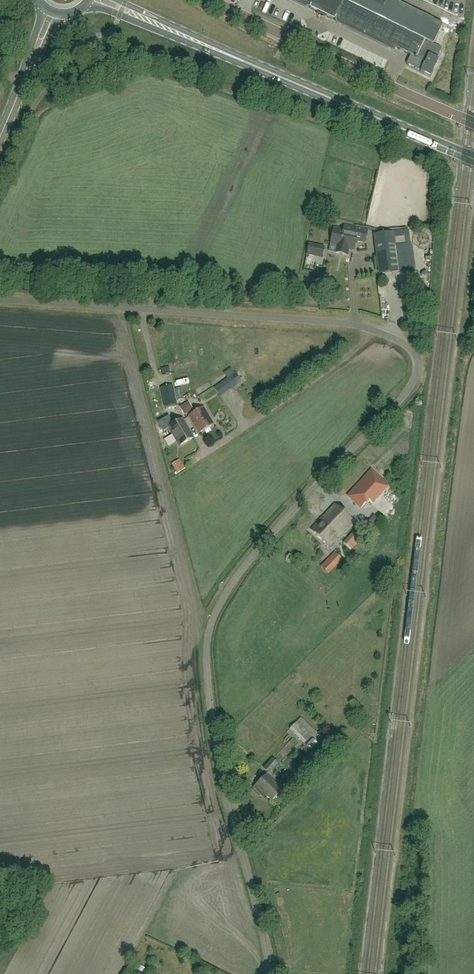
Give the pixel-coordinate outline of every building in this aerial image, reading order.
[(311,6),(310,8),(313,9),(318,0),(299,0),(311,6)] [(411,55),(407,64),(421,71),(421,72),(431,77),(439,60),(437,58),(442,48),(433,44),(443,24),(395,0),(318,0),(313,9),(335,20),(336,18),(411,55)] [(368,230),(355,228),(354,232),(334,228),(331,245),(354,250),(356,241),(365,243),(368,230)] [(427,280),(420,229),(375,235),(380,274),(400,271),(401,283),(427,280)] [(324,247),(309,244),(307,254),(322,257),(324,247)] [(221,384),(227,392),(242,381),(236,373),(221,384)] [(177,405),(175,395),(163,397),(165,407),(177,405)] [(189,402),(179,407),(184,415),(193,410),(189,402)] [(199,433),(214,424),(204,407),(189,416),(199,433)] [(168,415),(158,421),(163,431),(169,428),(173,435),(177,442),(180,446),(193,438),(183,419),(174,425),(168,415)] [(372,469),(347,496),(361,509),(368,501),(372,504),(389,486),(386,482),(372,469)] [(329,546),(353,520),(335,504),(311,530),(329,546)] [(374,534),(383,525),(373,517),(365,526),(374,534)] [(351,550),(361,540),(353,533),(344,543),(351,550)] [(329,574),(343,559),(335,551),(321,566),(329,574)] [(305,743),(316,731),(301,717),(290,729),(305,743)] [(269,774),(278,764),(273,759),(264,769),(269,774)] [(282,790),(267,775),(254,788),(260,794),(262,792),(272,801),(282,790)]
